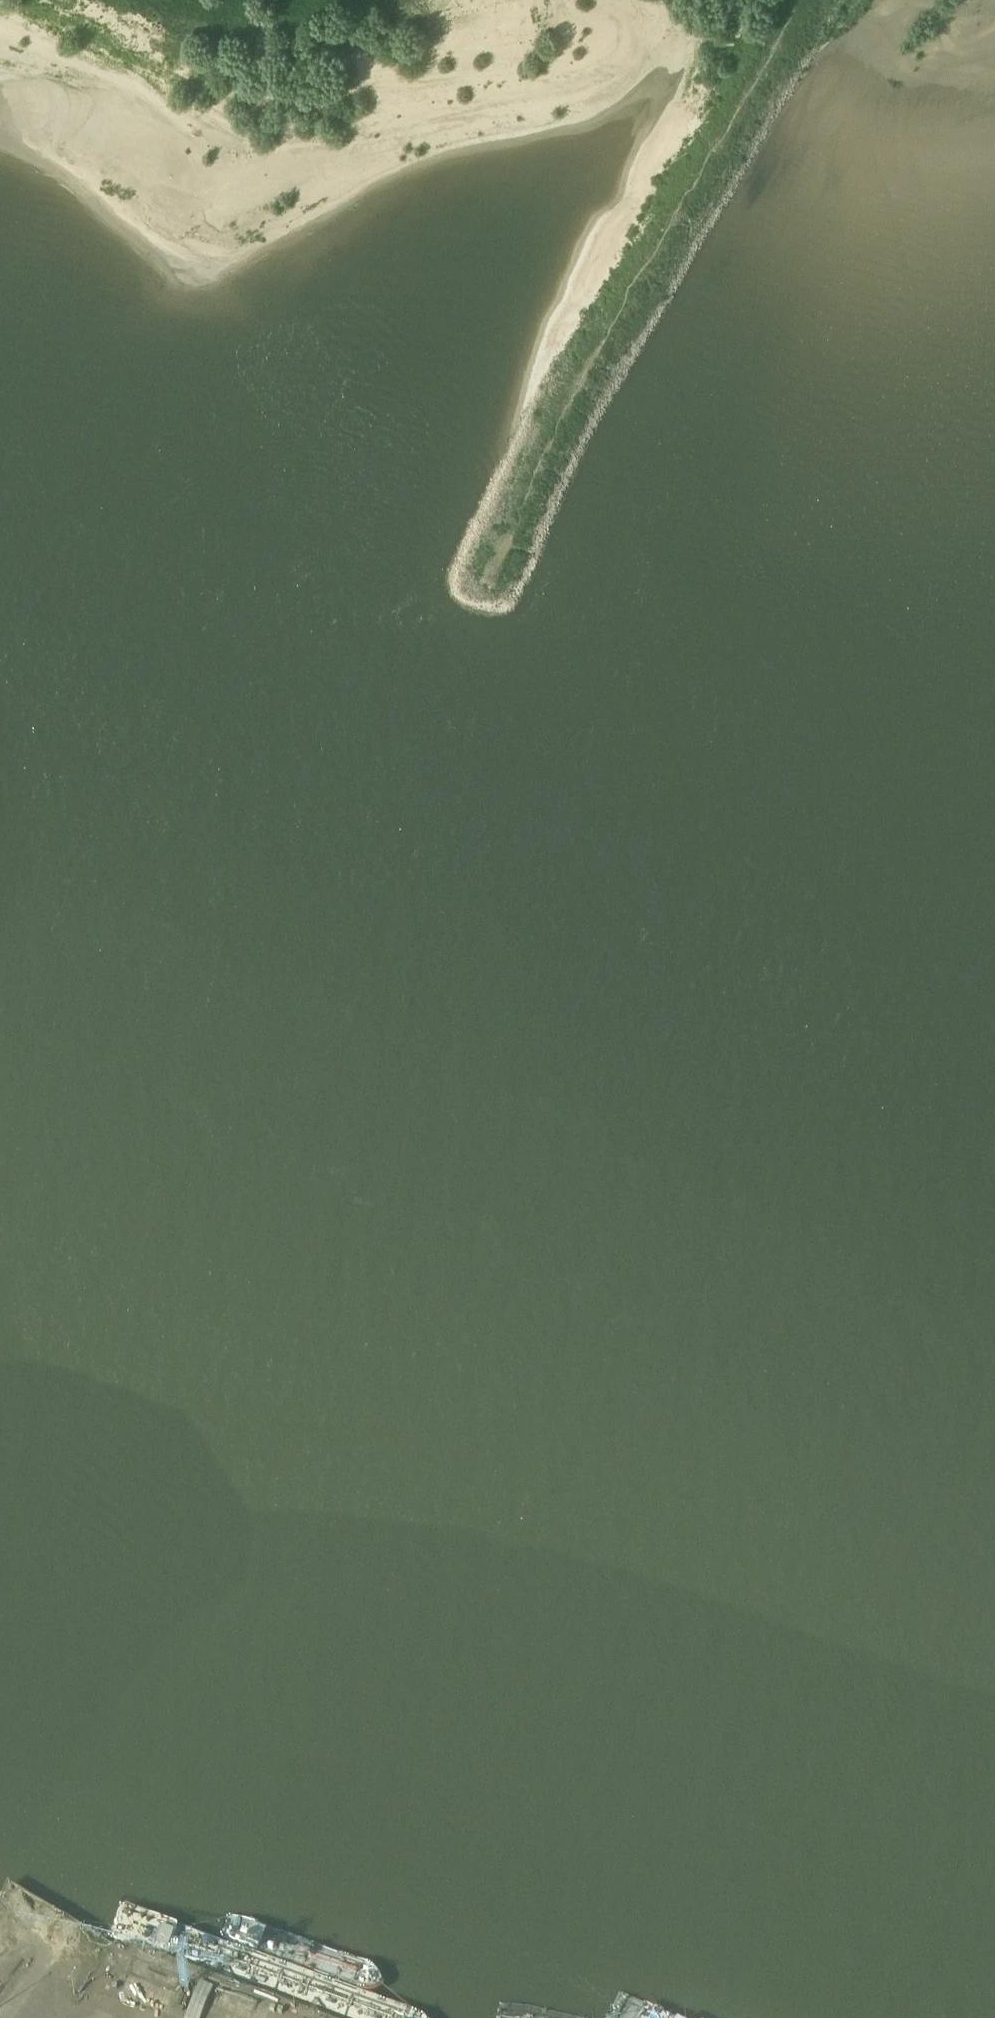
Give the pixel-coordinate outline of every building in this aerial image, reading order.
[(216,1986),(209,2001),(248,2017),(254,2003),(216,1986)] [(616,2017),(681,2017),(632,1990),(616,2017)] [(253,2017),(297,2017),(298,2017),(257,2004),(253,2017)]
